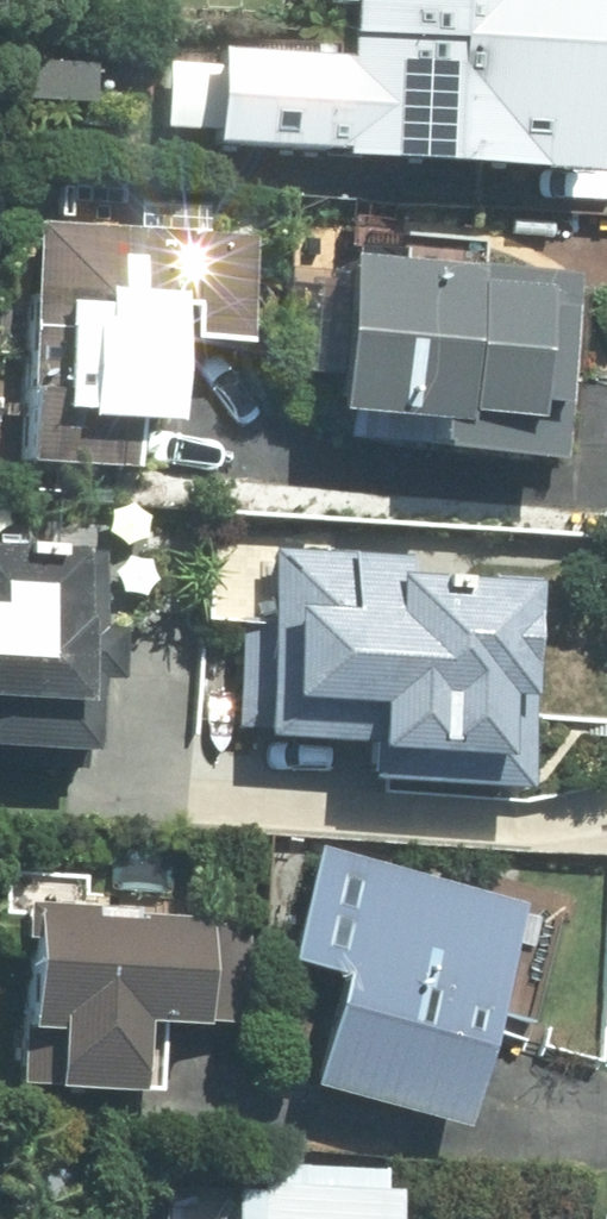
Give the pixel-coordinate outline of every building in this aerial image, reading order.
[(322,150),(322,164),(540,173),(547,0),(328,0),(326,60),(210,55),(209,71),(156,69),(153,132),(206,134),(206,146),(322,150)] [(152,352),(236,360),(246,253),(30,233),(9,455),(118,465),(121,434),(144,436),(152,352)] [(568,287),(542,286),(466,286),(466,261),(323,260),(321,425),(347,425),(347,451),(413,452),(413,468),(567,469),(568,287)] [(81,607),(155,609),(157,532),(83,530),(0,528),(0,763),(78,765),(81,607)] [(530,583),(491,582),(492,559),(262,554),(260,635),(235,634),(233,741),(352,743),(351,789),(526,793),(530,583)] [(438,1146),(481,1015),(523,1029),(555,932),(505,916),(303,850),(264,970),(323,989),(288,1097),(438,1146)] [(156,1029),(182,1030),(189,917),(82,909),(84,871),(0,865),(0,924),(18,925),(7,1094),(131,1103),(131,1094),(151,1095),(156,1029)] [(381,1195),(229,1187),(227,1218),(380,1218),(381,1195)]
